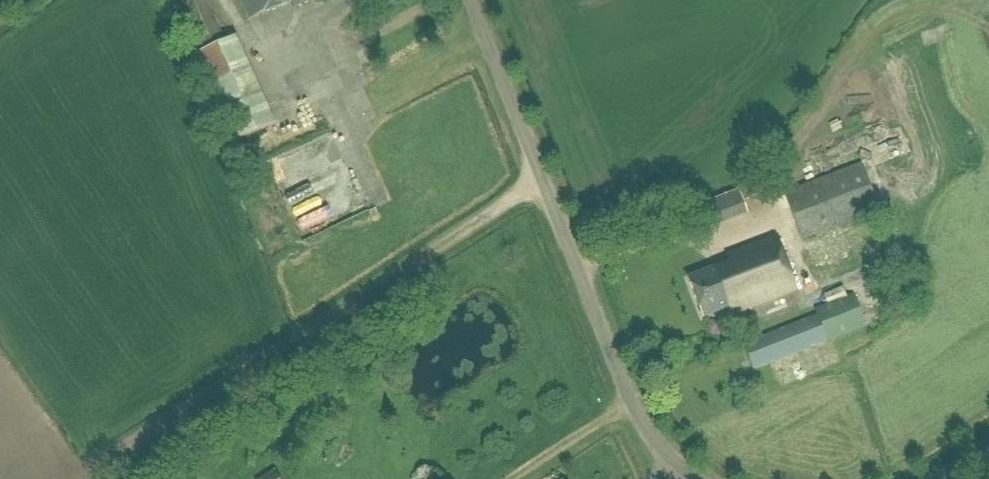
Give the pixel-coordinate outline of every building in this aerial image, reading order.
[(207,0),(169,0),(234,142),(274,123),(235,37),(225,41),(207,0)] [(250,19),(292,1),(295,7),(311,0),(241,0),(250,19)] [(785,193),(802,239),(878,210),(861,164),(785,193)] [(748,191),(720,201),(725,219),(754,208),(748,191)] [(302,221),(329,211),(325,202),(299,211),(302,221)] [(303,227),(310,239),(329,227),(322,215),(303,227)] [(796,289),(776,237),(726,256),(729,262),(713,268),(713,269),(688,279),(702,316),(728,307),(731,314),(796,289)] [(862,306),(749,346),(757,369),(871,330),(862,306)]
